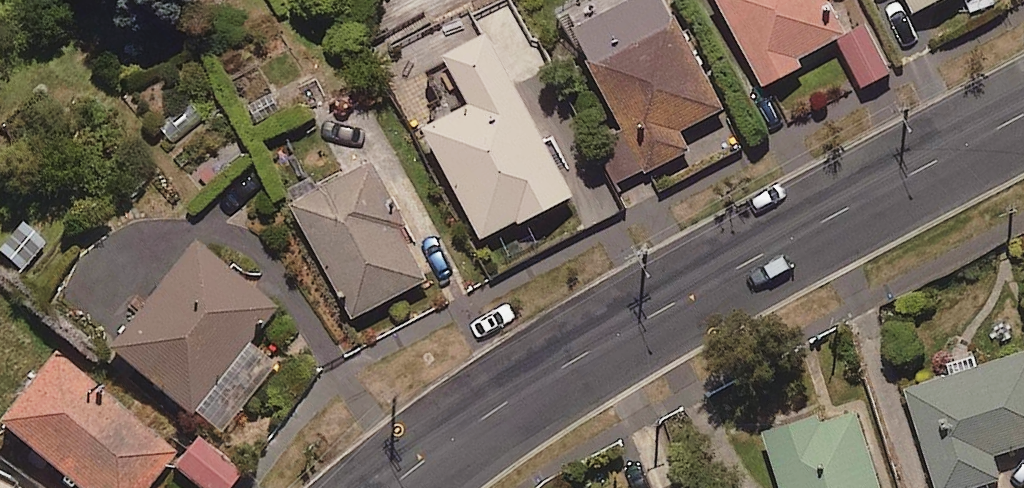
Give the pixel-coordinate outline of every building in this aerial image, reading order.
[(677,0),(643,0),(582,30),(653,172),(696,151),(687,133),(732,110),(677,0)] [(836,0),(723,0),(768,90),(810,69),(804,58),(846,38),(853,33),(836,0)] [(919,13),(944,0),(913,0),(919,13)] [(899,73),(872,25),(846,38),(873,87),(899,73)] [(580,200),(502,39),(458,60),(483,110),(433,134),(486,245),(580,200)] [(418,226),(386,163),(299,207),(357,322),(435,283),(409,231),(418,226)] [(287,315),(199,246),(112,356),(200,425),(287,315)] [(910,389),(938,487),(989,487),(1007,483),(1000,458),(1023,451),(1023,356),(910,389)] [(58,360),(2,432),(74,487),(153,487),(179,455),(58,360)] [(863,416),(826,427),(823,415),(769,432),(786,487),(885,487),(863,416)] [(198,439),(173,471),(195,487),(235,487),(245,475),(198,439)]
